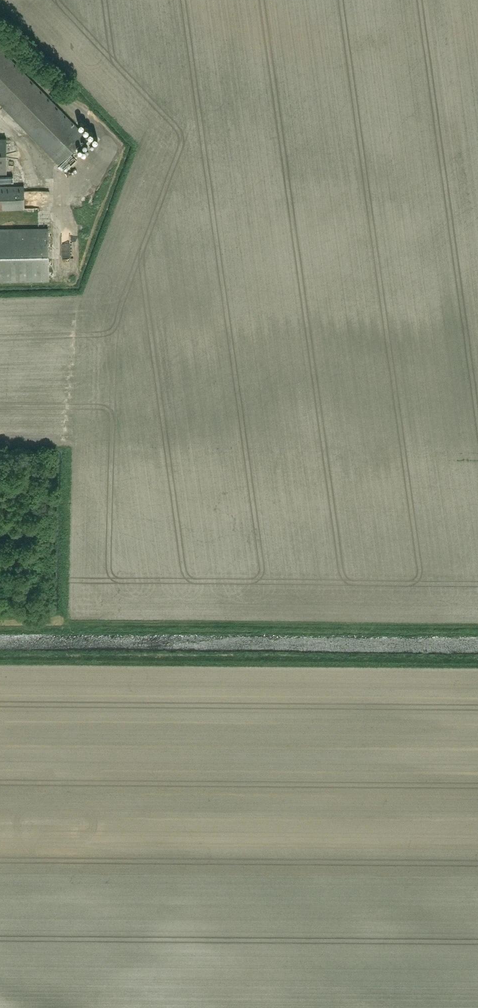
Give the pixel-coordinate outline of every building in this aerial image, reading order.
[(78,128),(0,48),(0,103),(59,163),(86,136),(78,128)] [(0,186),(0,209),(24,209),(24,186),(0,186)] [(0,229),(0,280),(49,280),(48,229),(0,229)]
